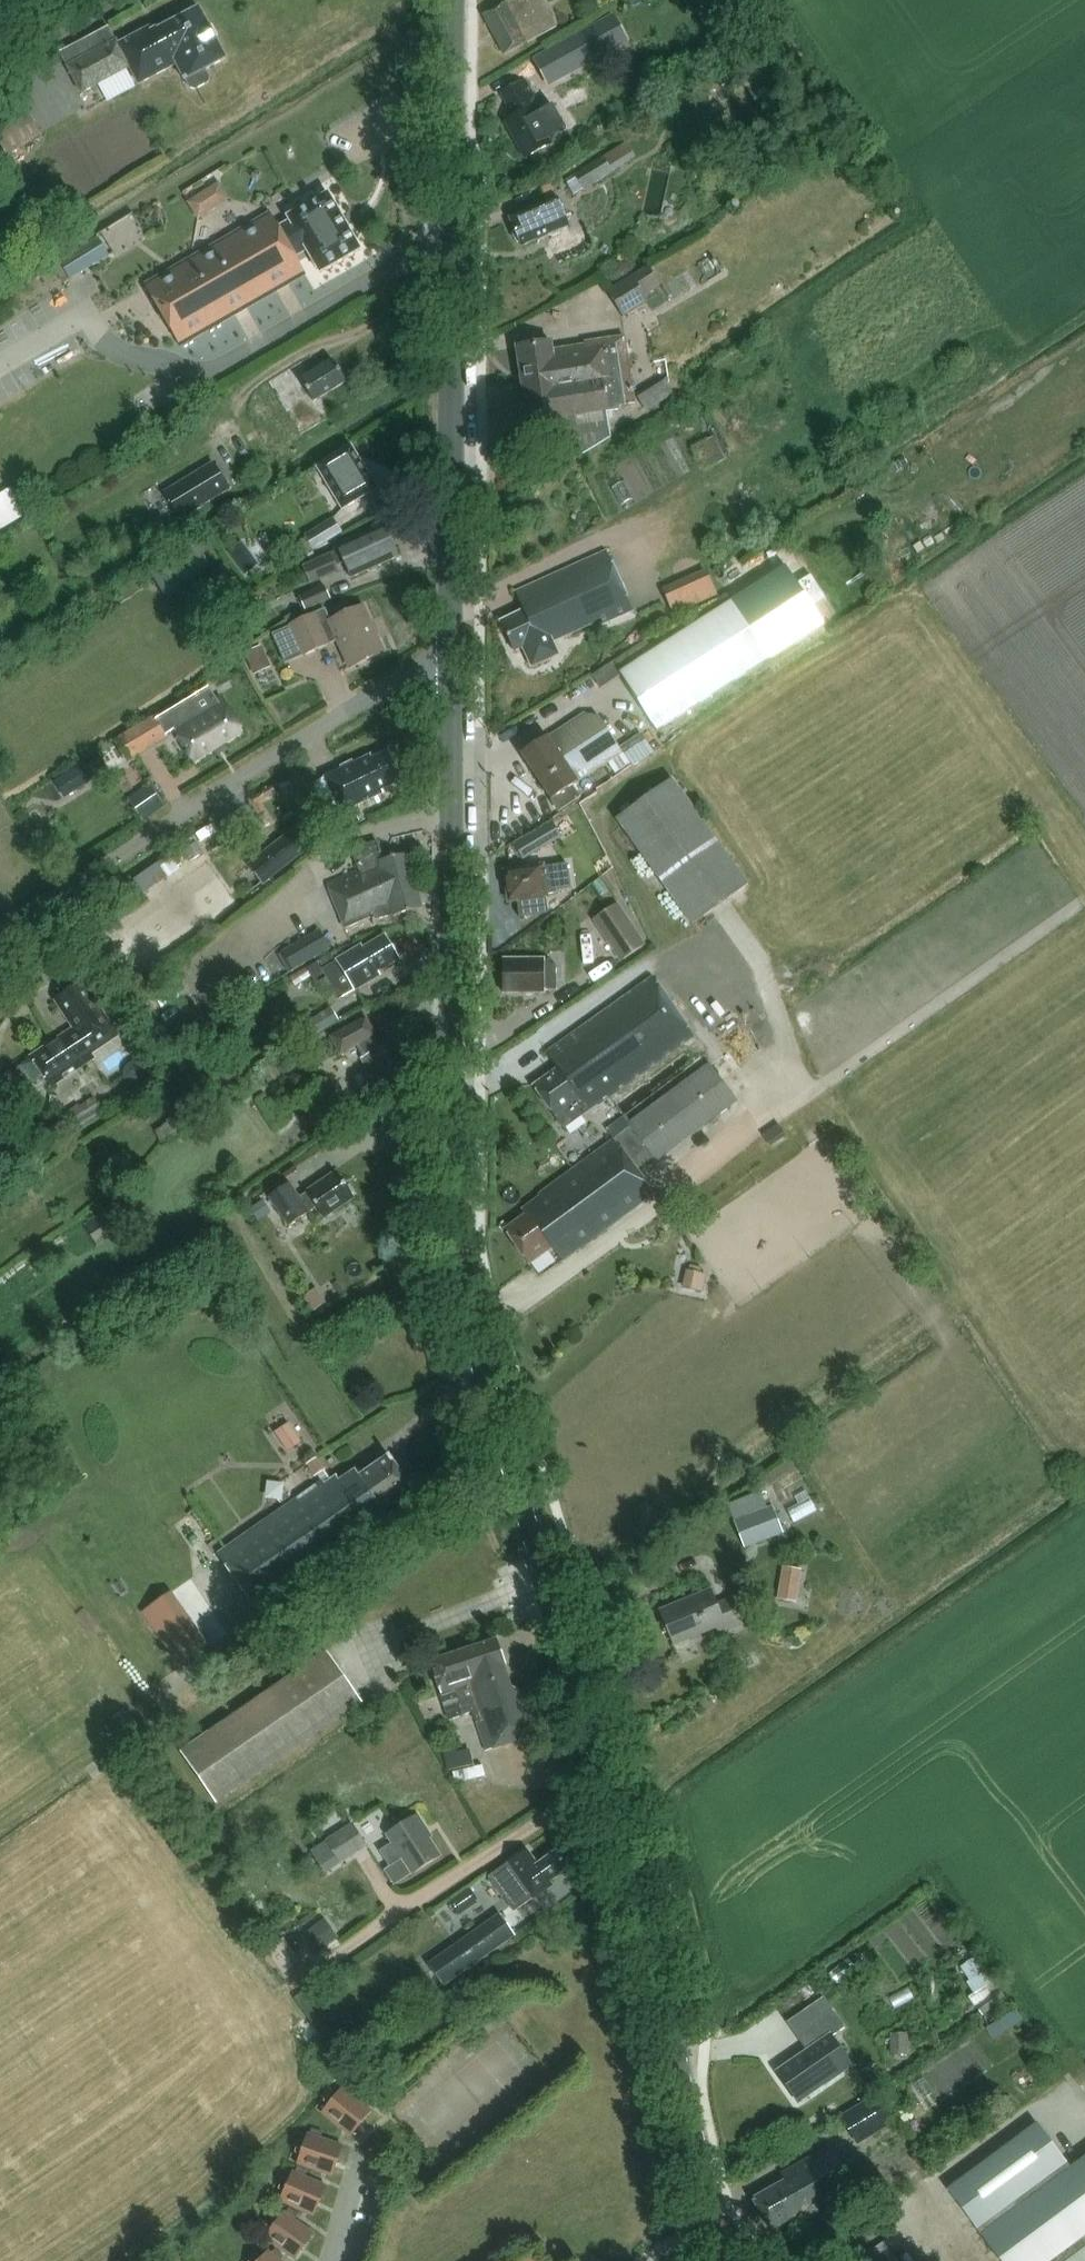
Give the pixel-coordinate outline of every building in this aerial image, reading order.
[(541,0),(512,0),(483,16),(505,56),(556,28),(541,0)] [(159,31),(158,29),(152,32),(150,29),(118,45),(109,28),(60,54),(82,94),(130,68),(139,85),(176,65),(185,81),(186,81),(191,89),(195,90),(208,83),(209,79),(205,71),(226,60),(199,9),(159,31)] [(614,16),(533,60),(548,87),(629,43),(614,16)] [(552,146),(531,109),(538,105),(525,81),(501,94),(515,118),(506,124),(526,160),(552,146)] [(578,82),(557,99),(567,112),(588,95),(578,82)] [(24,103),(0,117),(0,160),(43,135),(24,103)] [(602,154),(574,171),(584,188),(612,170),(602,154)] [(585,190),(576,175),(565,181),(574,196),(585,190)] [(185,202),(196,220),(228,200),(217,182),(185,202)] [(270,213),(145,285),(181,347),(306,275),(296,257),(307,251),(320,274),(361,250),(329,194),(288,218),(291,222),(279,229),(270,213)] [(569,227),(557,199),(510,219),(522,247),(569,227)] [(71,280),(110,257),(100,241),(61,264),(71,280)] [(661,286),(649,267),(607,292),(624,319),(650,304),(645,296),(661,286)] [(552,343),(516,349),(520,379),(530,439),(541,437),(548,476),(611,437),(607,412),(619,411),(618,408),(635,405),(631,380),(625,338),(585,344),(585,346),(553,351),(552,343)] [(301,381),(314,402),(346,383),(333,361),(301,381)] [(663,379),(636,397),(645,410),(672,393),(663,379)] [(723,458),(712,435),(690,446),(701,469),(723,458)] [(317,467),(343,510),(377,489),(351,447),(317,467)] [(215,465),(165,495),(179,518),(229,488),(215,465)] [(26,515),(10,490),(0,496),(0,531),(26,515)] [(312,551),(341,533),(331,517),(303,535),(305,539),(312,551)] [(399,557),(385,524),(336,547),(351,579),(399,557)] [(305,539),(298,544),(305,555),(312,551),(305,539)] [(176,583),(209,564),(195,540),(162,558),(176,583)] [(251,554),(243,543),(229,553),(237,564),(251,554)] [(515,593),(524,612),(501,623),(514,652),(523,648),(532,668),(550,660),(544,646),(592,625),(594,629),(633,611),(605,551),(515,593)] [(309,585),(338,572),(329,554),(301,567),(309,585)] [(227,564),(212,572),(218,584),(233,576),(227,564)] [(709,577),(666,597),(674,615),(717,595),(709,577)] [(784,637),(832,615),(816,580),(768,603),(784,637)] [(304,611),(330,599),(322,584),(296,596),(304,611)] [(735,598),(594,674),(600,684),(616,675),(647,731),(771,663),(735,598)] [(325,612),(318,615),(292,627),(306,657),(332,646),(331,645),(340,641),(353,670),(387,654),(379,637),(383,636),(377,624),(374,625),(366,607),(330,623),(325,612)] [(271,668),(261,647),(245,654),(255,675),(271,668)] [(242,731),(221,699),(218,701),(210,687),(191,699),(155,721),(153,718),(114,742),(126,763),(166,738),(165,736),(174,730),(194,761),(242,731)] [(623,752),(600,717),(586,714),(548,738),(548,737),(521,754),(552,801),(573,787),(578,784),(578,783),(594,772),(593,772),(623,752)] [(630,763),(653,752),(644,734),(621,746),(630,763)] [(403,781),(389,752),(372,760),(371,756),(325,778),(342,813),(383,794),(382,790),(403,781)] [(64,797),(86,783),(75,767),(53,781),(64,797)] [(617,820),(693,925),(748,885),(672,780),(617,820)] [(127,795),(140,819),(164,807),(152,782),(127,795)] [(277,794),(273,787),(249,801),(258,817),(265,813),(260,804),(277,794)] [(573,787),(552,801),(560,812),(581,798),(573,787)] [(584,817),(545,840),(551,850),(569,839),(575,849),(596,837),(584,817)] [(264,886),(317,844),(302,824),(248,867),(264,886)] [(542,849),(535,836),(516,847),(523,860),(542,849)] [(412,868),(408,855),(383,861),(378,843),(361,847),(352,853),(359,871),(327,885),(345,930),(372,918),(373,922),(393,916),(393,917),(422,909),(414,878),(420,876),(417,866),(412,868)] [(604,853),(582,867),(591,882),(614,867),(604,853)] [(169,857),(135,881),(144,894),(178,870),(169,857)] [(530,870),(507,873),(510,901),(517,900),(520,920),(548,916),(546,896),(546,895),(556,894),(556,890),(570,888),(567,866),(553,867),(542,868),(542,866),(530,868),(530,870)] [(165,892),(139,908),(149,924),(175,908),(165,892)] [(646,946),(618,904),(592,921),(621,963),(646,946)] [(329,948),(318,928),(281,949),(292,969),(329,948)] [(340,1000),(356,990),(380,976),(378,973),(399,960),(385,937),(363,950),(361,947),(338,961),(322,971),(340,1000)] [(504,994),(525,994),(526,996),(533,996),(533,994),(545,994),(545,991),(556,991),(556,966),(551,966),(551,961),(545,961),(545,960),(504,960),(504,994)] [(326,979),(317,963),(291,978),(295,986),(313,976),(317,984),(326,979)] [(53,996),(74,1028),(31,1057),(51,1088),(95,1059),(89,1051),(119,1031),(82,976),(53,996)] [(564,1130),(694,1037),(653,979),(547,1054),(558,1069),(533,1087),(564,1130)] [(301,1039),(337,1017),(330,1005),(293,1027),(301,1039)] [(412,1076),(392,1042),(380,1049),(373,1037),(375,1036),(366,1019),(331,1038),(341,1055),(357,1046),(363,1058),(361,1059),(381,1093),(412,1076)] [(736,1101),(709,1065),(694,1045),(615,1104),(632,1127),(614,1141),(540,1196),(541,1197),(522,1211),(526,1216),(505,1231),(529,1265),(552,1248),(563,1262),(654,1195),(636,1170),(654,1157),(657,1160),(736,1101)] [(269,1053),(257,1060),(263,1070),(275,1063),(269,1053)] [(280,1073),(275,1063),(263,1070),(268,1080),(280,1073)] [(104,1114),(92,1096),(64,1114),(76,1132),(104,1114)] [(179,1127),(173,1117),(156,1127),(162,1138),(179,1127)] [(289,1227),(317,1208),(324,1219),(354,1199),(336,1172),(306,1193),(307,1194),(300,1199),(289,1184),(269,1197),(289,1227)] [(271,1213),(263,1201),(250,1210),(258,1222),(271,1213)] [(96,1241),(120,1225),(109,1206),(84,1221),(96,1241)] [(686,1271),(683,1289),(703,1293),(706,1275),(701,1274),(702,1269),(690,1266),(689,1272),(686,1271)] [(340,1297),(346,1293),(338,1282),(332,1286),(340,1297)] [(336,1477),(331,1481),(324,1471),(325,1470),(316,1458),(306,1465),(320,1484),(218,1555),(262,1617),(393,1526),(384,1512),(413,1492),(389,1457),(359,1477),(355,1471),(340,1482),(336,1477)] [(816,1500),(791,1507),(794,1519),(820,1512),(816,1500)] [(743,1549),(781,1535),(771,1507),(733,1521),(743,1549)] [(802,1570),(782,1567),(777,1600),(796,1604),(802,1570)] [(661,1612),(674,1645),(716,1627),(719,1634),(742,1624),(732,1599),(717,1606),(711,1591),(661,1612)] [(442,1696),(449,1715),(463,1710),(465,1715),(473,1712),(487,1752),(540,1734),(527,1695),(526,1695),(511,1688),(504,1667),(505,1667),(496,1640),(430,1663),(442,1696)] [(359,1704),(323,1652),(179,1752),(214,1804),(359,1704)] [(468,1747),(447,1752),(455,1782),(483,1775),(480,1765),(473,1767),(468,1747)] [(412,1875),(440,1856),(424,1831),(426,1829),(417,1815),(387,1835),(392,1844),(380,1852),(390,1867),(402,1859),(412,1875)] [(325,1842),(310,1851),(326,1875),(368,1848),(352,1824),(325,1842)] [(506,1898),(510,1896),(519,1909),(552,1886),(550,1882),(569,1869),(556,1851),(537,1865),(527,1851),(508,1865),(491,1877),(506,1898)] [(450,1902),(459,1915),(476,1903),(467,1890),(450,1902)] [(516,1936),(501,1914),(428,1965),(443,1987),(516,1936)] [(318,1954),(333,1943),(319,1924),(304,1936),(318,1954)] [(301,1962),(284,1939),(266,1953),(284,1976),(301,1962)] [(974,1995),(989,1985),(982,1974),(980,1975),(971,1961),(961,1968),(970,1982),(967,1984),(974,1995)] [(989,1985),(974,1995),(970,1998),(982,2016),(1006,2000),(994,1982),(989,1985)] [(812,2050),(778,2073),(794,2097),(847,2059),(832,2037),(844,2029),(834,2013),(802,2035),(812,2050)] [(993,2040),(1012,2027),(1004,2016),(985,2029),(993,2040)] [(351,2137),(371,2112),(342,2089),(323,2114),(351,2137)] [(855,2144),(888,2124),(872,2096),(839,2116),(855,2144)] [(1038,2124),(947,2191),(981,2235),(1070,2170),(1038,2124)] [(342,2147),(308,2135),(298,2165),(332,2177),(342,2147)] [(830,2147),(780,2175),(784,2181),(752,2200),(771,2231),(788,2221),(792,2228),(855,2192),(830,2147)] [(1000,2260),(1084,2260),(1084,2158),(1070,2170),(981,2235),(1000,2260)] [(326,2187),(293,2173),(280,2202),(314,2216),(326,2187)] [(847,2223),(841,2211),(829,2218),(835,2230),(847,2223)] [(265,2239),(295,2260),(314,2234),(284,2213),(265,2239)] [(867,2255),(872,2260),(896,2260),(884,2244),(867,2255)] [(268,2252),(260,2260),(277,2260),(268,2252)]
